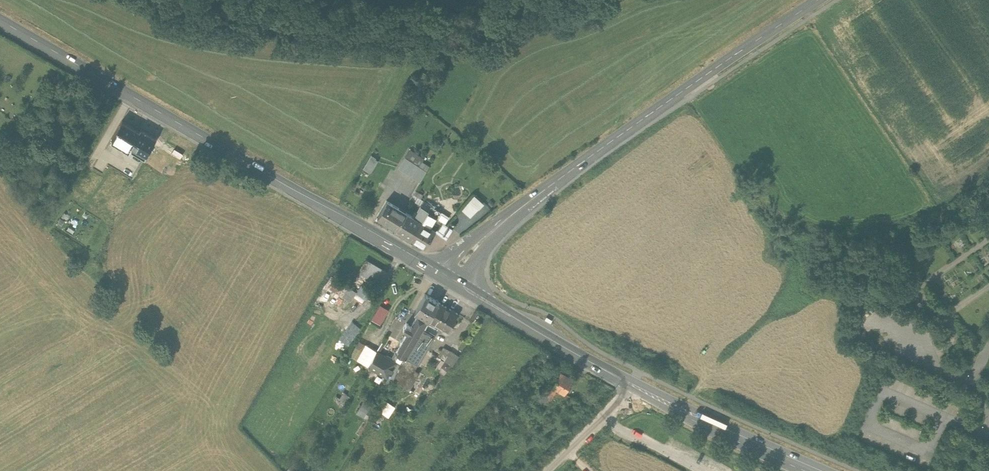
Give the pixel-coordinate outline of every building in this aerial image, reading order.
[(130,149),(131,146),(146,155),(157,137),(142,129),(140,131),(123,120),(112,138),(130,149)] [(389,141),(385,138),(376,152),(381,154),(389,141)] [(410,149),(398,168),(417,180),(413,187),(415,189),(429,167),(421,162),(424,158),(410,149)] [(378,160),(371,156),(363,170),(370,174),(378,160)] [(410,198),(421,205),(428,209),(431,205),(420,198),(423,194),(415,189),(410,198)] [(467,216),(481,201),(472,193),(459,208),(467,216)] [(376,216),(395,228),(406,212),(386,200),(376,216)] [(471,213),(476,218),(487,207),(482,202),(471,213)] [(421,205),(413,217),(421,221),(427,211),(428,209),(421,205)] [(449,216),(431,205),(428,209),(427,211),(436,217),(435,218),(444,223),(449,216)] [(435,218),(436,217),(427,211),(421,221),(429,227),(435,218)] [(395,228),(411,238),(421,221),(413,217),(406,212),(395,228)] [(429,227),(421,221),(411,238),(423,246),(433,229),(429,227)] [(386,271),(366,258),(358,272),(368,278),(370,274),(380,280),(386,271)] [(371,291),(360,285),(356,291),(331,275),(325,284),(350,301),(353,296),(362,302),(365,297),(367,298),(371,291)] [(415,310),(419,312),(428,318),(439,300),(425,292),(415,310)] [(457,311),(439,300),(428,318),(450,331),(454,324),(450,322),(457,311)] [(397,349),(407,354),(423,326),(428,318),(419,312),(411,325),(406,322),(403,327),(408,330),(397,349)] [(434,333),(423,326),(407,354),(418,361),(434,333)] [(357,359),(368,365),(377,350),(366,343),(357,359)] [(442,346),(437,355),(444,359),(449,350),(442,346)] [(395,360),(377,350),(368,365),(386,375),(395,360)] [(418,361),(407,354),(393,378),(409,388),(418,371),(413,368),(418,361)] [(449,371),(444,367),(440,372),(445,377),(449,371)] [(573,379),(561,372),(553,386),(550,384),(543,395),(550,399),(557,388),(565,392),(573,379)] [(340,390),(333,400),(342,405),(349,395),(340,390)] [(366,396),(356,412),(364,417),(373,400),(366,396)] [(387,401),(380,410),(388,416),(395,406),(387,401)]
